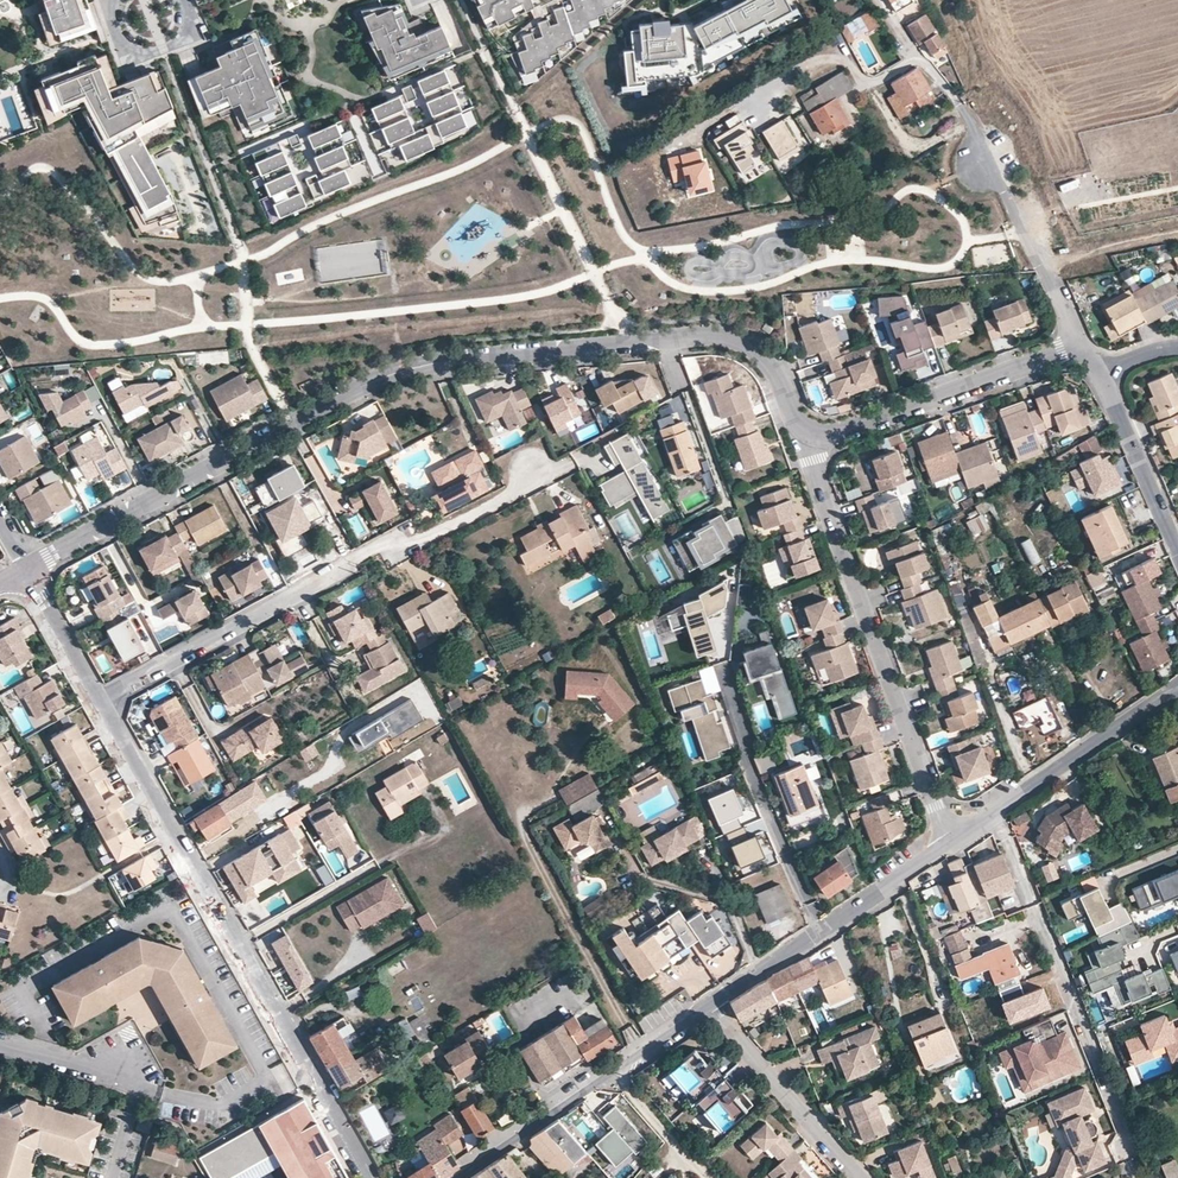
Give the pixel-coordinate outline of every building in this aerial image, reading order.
[(96,27),(102,25),(94,2),(89,3),(88,0),(49,0),(44,2),(36,5),(41,19),(49,16),(58,41),(96,27)] [(490,0),(473,0),(488,30),(501,23),(490,0)] [(501,23),(502,23),(498,15),(520,3),(525,11),(530,8),(533,6),(532,5),(536,3),(536,4),(538,3),(544,0),(490,0),(501,23)] [(537,71),(536,69),(545,66),(543,61),(553,58),(552,56),(561,52),(559,48),(569,44),(568,42),(577,39),(575,34),(584,30),(583,28),(592,25),(590,20),(600,17),(599,14),(608,11),(606,6),(616,3),(617,6),(623,0),(569,0),(563,2),(564,6),(555,9),(556,13),(547,16),(549,20),(539,23),(540,27),(532,30),(533,33),(523,37),(524,40),(516,43),(519,52),(512,55),(522,77),(537,71)] [(746,0),(725,12),(694,29),(685,33),(684,27),(684,26),(670,27),(669,21),(651,23),(652,26),(638,27),(639,32),(641,52),(634,53),(624,54),(628,89),(646,87),(646,83),(655,82),(682,79),(689,78),(702,71),(714,64),(711,59),(742,42),(745,47),(764,37),(762,32),(795,14),(787,0),(746,0)] [(721,5),(725,12),(746,0),(731,0),(721,5)] [(896,13),(913,2),(912,0),(889,0),(896,13)] [(408,22),(399,2),(360,6),(371,35),(380,57),(388,79),(402,74),(403,77),(438,64),(435,56),(452,50),(443,26),(428,32),(422,17),(408,22)] [(502,23),(525,11),(520,3),(498,15),(502,23)] [(880,24),(870,9),(862,15),(872,30),(880,24)] [(795,14),(762,32),(764,37),(765,38),(783,29),(784,30),(789,28),(788,26),(803,18),(799,12),(795,14)] [(924,14),(907,25),(918,44),(923,41),(931,54),(943,46),(924,14)] [(58,41),(49,16),(41,19),(49,44),(58,41)] [(856,39),(846,24),(841,27),(850,42),(856,39)] [(102,25),(96,27),(102,42),(107,41),(102,25)] [(263,41),(259,32),(252,35),(256,44),(263,41)] [(639,32),(632,33),(634,53),(641,52),(639,32)] [(279,90),(272,72),(265,53),(267,52),(263,41),(256,44),(252,35),(215,49),(222,68),(226,78),(208,85),(219,113),(231,108),(240,133),(248,130),(249,133),(265,127),(264,124),(283,117),(281,110),(286,108),(279,90)] [(380,57),(371,35),(366,37),(377,58),(389,82),(388,79),(380,57)] [(742,42),(711,59),(714,64),(715,66),(727,59),(728,61),(733,58),(732,56),(746,49),(745,47),(742,42)] [(455,57),(452,50),(435,56),(438,64),(455,57)] [(274,71),(267,52),(265,53),(272,72),(274,71)] [(116,81),(108,56),(98,59),(106,84),(116,81)] [(145,79),(144,76),(118,86),(116,81),(106,84),(98,59),(97,57),(79,63),(80,66),(83,74),(64,81),(61,72),(42,79),(45,87),(51,105),(43,108),(44,112),(53,109),(55,114),(84,104),(92,101),(102,120),(94,124),(97,128),(105,124),(115,144),(108,149),(110,153),(118,149),(131,173),(123,177),(125,182),(133,177),(146,201),(138,205),(149,225),(164,217),(168,226),(184,219),(171,186),(169,187),(142,137),(163,125),(158,117),(174,109),(175,109),(166,86),(165,87),(160,73),(145,79)] [(862,67),(858,61),(853,64),(856,70),(862,67)] [(64,81),(83,74),(80,66),(61,72),(64,81)] [(454,85),(461,82),(454,67),(447,70),(454,85)] [(226,78),(222,68),(204,75),(208,85),(226,78)] [(916,69),(891,84),(897,94),(891,97),(901,114),(907,110),(905,107),(930,92),(916,69)] [(145,79),(160,73),(159,71),(144,76),(145,79)] [(281,89),(274,71),(272,72),(279,90),(281,89)] [(689,78),(682,79),(683,86),(693,85),(695,87),(699,85),(698,82),(706,77),(702,71),(689,78)] [(842,71),(837,75),(846,90),(852,87),(842,71)] [(455,93),(447,72),(420,83),(422,88),(423,92),(429,89),(431,93),(425,96),(428,104),(455,93)] [(402,74),(388,79),(389,82),(403,77),(402,74)] [(208,85),(204,75),(189,81),(203,119),(219,113),(208,85)] [(846,90),(837,75),(815,87),(816,90),(802,99),(810,113),(822,134),(832,128),(837,126),(840,129),(851,123),(836,98),(847,92),(846,90)] [(647,95),(657,94),(655,82),(646,83),(646,87),(628,89),(622,90),(623,97),(642,95),(642,97),(647,96),(647,95)] [(51,105),(45,87),(37,90),(43,108),(51,105)] [(415,91),(413,87),(404,90),(406,96),(409,104),(418,100),(416,94),(415,91)] [(802,99),(816,90),(815,87),(800,96),(802,99)] [(293,122),(281,89),(279,90),(286,108),(281,110),(283,117),(264,124),(265,127),(267,132),(286,124),(293,122)] [(464,113),(455,93),(428,104),(432,114),(438,111),(439,115),(433,117),(436,124),(463,114),(464,113)] [(400,113),(399,109),(405,106),(401,97),(373,109),(381,130),(410,119),(406,110),(400,113)] [(102,120),(92,101),(84,104),(91,118),(94,124),(102,120)] [(55,114),(53,109),(44,112),(46,117),(55,114)] [(163,125),(177,117),(174,109),(158,117),(163,125)] [(469,130),(463,114),(436,124),(438,130),(444,143),(455,139),(454,136),(469,130)] [(418,139),(415,133),(410,119),(381,130),(389,150),(398,147),(418,139)] [(782,121),(763,132),(779,158),(798,147),(782,121)] [(750,144),(744,134),(746,132),(748,131),(743,123),(714,140),(719,149),(725,145),(743,174),(757,166),(751,156),(756,153),(750,144)] [(105,124),(97,128),(108,149),(115,144),(105,124)] [(438,130),(436,124),(426,128),(428,134),(438,130)] [(348,146),(340,125),(311,136),(312,140),(314,146),(320,143),(322,147),(316,149),(319,158),(346,147),(348,146)] [(251,138),(267,132),(265,127),(249,133),(251,138)] [(357,131),(374,176),(382,173),(365,128),(357,131)] [(423,152),(444,144),(444,143),(438,130),(428,134),(426,128),(419,131),(422,137),(418,139),(398,147),(404,164),(424,154),(423,152)] [(752,143),(746,132),(744,134),(750,144),(752,143)] [(304,144),(302,140),(300,135),(291,139),(295,148),(304,144)] [(291,164),(287,155),(281,158),(279,154),(285,151),(282,142),(254,153),(263,176),(291,164)] [(354,168),(346,147),(319,158),(317,159),(321,168),(327,165),(328,169),(322,172),(324,176),(325,180),(348,171),(354,168)] [(131,173),(118,149),(110,153),(123,177),(131,173)] [(387,163),(395,160),(391,150),(382,153),(387,163)] [(699,150),(667,158),(674,184),(686,181),(690,197),(714,191),(706,161),(702,162),(699,150)] [(299,185),(296,176),(289,179),(288,175),(294,173),(291,164),(263,176),(272,196),(299,185)] [(316,200),(353,185),(348,171),(325,180),(321,182),(319,178),(318,176),(308,180),(316,200)] [(125,182),(138,205),(146,201),(133,177),(125,182)] [(308,207),(304,197),(298,200),(296,196),(303,194),(299,185),(272,196),(281,218),(308,207)] [(470,195),(465,198),(469,204),(474,201),(470,195)] [(145,234),(168,226),(164,217),(149,225),(138,205),(132,209),(145,234)] [(1132,295),(1141,312),(1143,316),(1144,318),(1177,300),(1177,293),(1169,276),(1132,295)] [(1132,295),(1129,289),(1103,303),(1111,318),(1115,325),(1141,312),(1132,295)] [(922,349),(934,345),(928,327),(925,319),(913,323),(902,294),(879,295),(880,313),(895,312),(897,318),(891,320),(895,334),(900,333),(905,349),(896,352),(901,368),(910,366),(915,364),(914,359),(925,356),(922,349)] [(1025,299),(1018,301),(1024,317),(1031,315),(1025,299)] [(1024,317),(1018,301),(993,311),(996,318),(985,322),(993,341),(1004,337),(1003,333),(1013,329),(1034,321),(1031,315),(1024,317)] [(939,323),(928,327),(934,345),(945,341),(943,335),(959,330),(969,326),(962,304),(936,313),(939,323)] [(1143,316),(1141,312),(1115,325),(1117,330),(1143,316)] [(823,361),(828,360),(840,355),(836,344),(840,343),(831,318),(816,323),(815,321),(798,326),(809,354),(819,350),(823,361)] [(1115,325),(1111,318),(1103,322),(1109,334),(1117,330),(1115,325)] [(767,324),(763,329),(770,334),(774,329),(767,324)] [(1015,333),(1013,329),(1003,333),(1004,337),(1015,333)] [(943,335),(945,341),(961,335),(959,330),(943,335)] [(863,357),(860,351),(877,345),(876,342),(841,355),(845,364),(863,357)] [(845,364),(841,355),(840,355),(828,360),(832,371),(834,371),(837,378),(832,380),(838,395),(870,383),(867,376),(870,374),(864,357),(863,357),(845,364)] [(927,362),(925,356),(914,359),(915,364),(910,366),(910,368),(927,362)] [(55,366),(56,375),(70,374),(69,365),(55,366)] [(709,392),(712,390),(717,389),(727,415),(731,414),(735,425),(736,425),(751,419),(756,417),(743,383),(733,386),(727,372),(704,381),(709,392)] [(258,404),(270,398),(258,378),(248,383),(243,374),(211,390),(227,420),(247,410),(245,406),(256,400),(258,404)] [(125,386),(118,375),(107,382),(113,392),(125,386)] [(1156,397),(1163,412),(1158,414),(1162,423),(1177,415),(1177,386),(1173,375),(1150,385),(1156,397)] [(658,394),(650,376),(643,376),(635,380),(636,383),(644,379),(650,390),(642,396),(644,399),(644,401),(658,394)] [(616,385),(613,379),(596,388),(604,405),(613,401),(619,412),(644,399),(642,396),(650,390),(644,379),(636,383),(635,380),(634,378),(618,379),(620,383),(616,385)] [(452,380),(440,383),(444,398),(456,395),(452,380)] [(838,395),(832,380),(828,382),(833,397),(838,395)] [(125,386),(113,392),(125,414),(144,404),(147,408),(183,389),(178,381),(170,383),(161,387),(158,382),(148,383),(139,388),(137,385),(134,385),(127,389),(125,386)] [(557,387),(559,393),(553,395),(553,393),(541,399),(553,426),(565,420),(581,413),(567,382),(557,387)] [(1067,387),(1035,398),(1039,408),(1042,415),(1053,411),(1061,433),(1090,423),(1082,403),(1079,404),(1074,407),(1067,387)] [(1073,388),(1067,387),(1074,407),(1079,404),(1073,388)] [(531,406),(524,390),(523,388),(512,394),(510,390),(502,395),(498,397),(497,393),(496,394),(483,396),(476,400),(481,411),(487,423),(503,416),(510,432),(527,424),(520,411),(531,406)] [(63,399),(52,405),(62,422),(71,417),(84,411),(82,407),(90,403),(82,389),(63,399)] [(717,389),(712,390),(722,417),(727,415),(717,389)] [(46,408),(52,405),(63,399),(60,393),(39,394),(46,408)] [(1163,412),(1156,397),(1151,400),(1158,414),(1163,412)] [(0,400),(0,423),(10,417),(0,400)] [(245,406),(247,410),(258,404),(256,400),(245,406)] [(1001,417),(1027,408),(1024,401),(999,411),(1001,417)] [(841,413),(856,408),(854,402),(839,408),(841,413)] [(1042,415),(1039,408),(1028,411),(1027,408),(1001,417),(1016,459),(1042,450),(1035,432),(1046,428),(1042,415)] [(170,420),(164,410),(151,417),(157,427),(170,420)] [(86,415),(84,411),(71,417),(74,421),(86,415)] [(157,427),(136,439),(149,462),(182,444),(177,433),(188,427),(180,414),(170,420),(157,427)] [(1162,423),(1157,425),(1161,434),(1161,435),(1165,433),(1171,448),(1176,459),(1177,458),(1177,415),(1162,423)] [(662,430),(677,425),(673,416),(659,421),(662,430)] [(387,445),(373,419),(362,425),(363,426),(355,430),(352,430),(351,437),(344,436),(342,461),(360,462),(360,454),(372,455),(372,452),(387,445)] [(755,430),(751,419),(736,425),(740,436),(735,438),(746,468),(770,460),(759,429),(755,430)] [(565,420),(553,426),(556,431),(568,425),(565,420)] [(677,425),(662,430),(679,478),(701,470),(685,422),(677,425)] [(959,465),(954,452),(947,431),(918,442),(930,476),(959,465)] [(669,512),(627,433),(604,446),(614,465),(620,462),(624,470),(627,476),(622,479),(619,473),(602,482),(605,488),(603,489),(611,504),(615,502),(636,491),(638,497),(651,521),(669,512)] [(1165,433),(1161,435),(1168,450),(1171,448),(1165,433)] [(0,461),(5,459),(7,464),(5,470),(10,479),(40,462),(26,436),(0,450),(0,461)] [(126,467),(115,448),(107,453),(97,436),(72,451),(88,480),(98,475),(104,471),(106,474),(113,470),(115,473),(126,467)] [(1094,436),(1078,444),(1085,458),(1078,461),(1080,465),(1083,473),(1110,461),(1107,454),(1103,456),(1099,458),(1096,451),(1100,449),(1094,436)] [(964,452),(964,449),(954,452),(959,465),(967,487),(983,482),(999,476),(986,440),(976,444),(973,449),(964,452)] [(70,449),(65,441),(55,446),(59,454),(70,449)] [(485,489),(480,481),(486,478),(472,450),(452,461),(456,469),(458,472),(452,475),(451,472),(438,479),(443,489),(439,492),(427,497),(437,516),(485,490),(485,489)] [(894,450),(873,457),(879,477),(875,478),(879,490),(905,481),(894,450)] [(879,477),(873,457),(868,459),(875,478),(879,477)] [(1116,483),(1111,472),(1115,470),(1110,461),(1083,473),(1072,479),(1077,488),(1088,483),(1093,494),(1116,483)] [(438,479),(451,472),(447,464),(429,473),(439,492),(443,489),(438,479)] [(69,470),(76,482),(85,477),(78,465),(69,470)] [(933,484),(962,474),(959,465),(930,476),(933,484)] [(1083,473),(1080,465),(1069,471),(1072,479),(1083,473)] [(308,490),(297,469),(287,474),(285,471),(274,478),(267,482),(255,488),(268,512),(295,497),(308,490)] [(59,479),(54,470),(41,477),(46,486),(59,479)] [(101,481),(115,473),(113,470),(106,474),(104,471),(98,475),(101,481)] [(622,479),(627,476),(624,470),(619,473),(622,479)] [(1120,481),(1115,470),(1111,472),(1116,483),(1120,481)] [(708,489),(715,487),(710,472),(703,474),(708,489)] [(985,487),(1000,482),(999,476),(983,482),(985,487)] [(36,480),(17,490),(22,499),(25,498),(30,506),(36,503),(44,518),(72,504),(59,479),(46,486),(41,489),(36,480)] [(382,479),(350,496),(356,509),(371,501),(378,515),(396,505),(382,479)] [(863,496),(860,487),(846,492),(849,501),(855,499),(863,496)] [(799,515),(795,517),(790,519),(784,502),(789,501),(784,488),(760,496),(764,507),(757,509),(764,528),(782,521),(786,532),(799,528),(803,526),(799,515)] [(617,508),(638,497),(636,491),(615,502),(617,508)] [(876,506),(872,493),(855,499),(859,512),(862,510),(866,522),(872,520),(876,529),(905,519),(898,497),(876,506)] [(268,512),(280,533),(297,524),(300,529),(310,524),(295,497),(268,512)] [(790,519),(795,517),(789,501),(784,502),(790,519)] [(36,503),(30,506),(38,522),(44,518),(36,503)] [(561,515),(548,522),(551,527),(541,532),(538,527),(521,536),(527,549),(520,553),(526,566),(551,553),(545,541),(555,536),(563,550),(574,545),(581,555),(594,548),(586,531),(590,529),(576,503),(559,512),(561,515)] [(187,523),(185,520),(175,526),(178,532),(182,540),(192,534),(198,544),(226,527),(213,505),(195,515),(197,518),(187,523)] [(1129,545),(1110,505),(1080,518),(1095,551),(1116,542),(1119,549),(1129,545)] [(737,542),(720,512),(699,524),(701,528),(691,534),(689,530),(670,541),(687,571),(737,542)] [(967,522),(973,537),(991,529),(984,514),(967,522)] [(195,515),(185,520),(187,523),(197,518),(195,515)] [(548,522),(548,521),(547,519),(536,524),(538,527),(541,532),(551,527),(548,522)] [(872,520),(866,522),(870,531),(876,529),(872,520)] [(297,524),(280,533),(283,539),(300,529),(297,524)] [(691,534),(701,528),(699,524),(689,530),(691,534)] [(799,528),(786,532),(783,534),(787,546),(779,548),(786,566),(790,565),(794,576),(818,568),(811,548),(806,549),(803,540),(799,528)] [(182,540),(178,532),(167,538),(166,535),(160,539),(146,546),(139,550),(151,571),(177,556),(176,553),(186,547),(182,540)] [(146,546),(160,539),(158,535),(144,542),(146,546)] [(806,549),(811,548),(807,539),(803,540),(806,549)] [(894,563),(895,562),(900,561),(904,574),(900,576),(904,587),(919,582),(920,582),(917,570),(927,567),(922,552),(920,552),(915,541),(890,550),(894,563)] [(1116,542),(1095,551),(1099,558),(1119,549),(1116,542)] [(113,559),(105,546),(99,549),(106,562),(113,559)] [(594,548),(581,555),(584,562),(598,555),(594,548)] [(890,564),(894,563),(890,550),(885,551),(890,564)] [(180,560),(177,556),(151,571),(153,575),(180,560)] [(1135,582),(1137,586),(1147,581),(1161,574),(1153,559),(1121,575),(1127,586),(1135,582)] [(231,570),(220,576),(232,599),(263,583),(261,581),(270,577),(260,560),(234,574),(231,570)] [(900,561),(895,562),(900,576),(904,574),(900,561)] [(100,618),(116,610),(125,605),(104,564),(84,575),(96,598),(99,604),(95,606),(93,607),(99,618),(100,618)] [(790,565),(786,566),(784,580),(794,576),(790,565)] [(1099,569),(1086,575),(1093,589),(1106,583),(1099,569)] [(726,604),(728,580),(708,592),(709,595),(701,600),(684,606),(686,612),(669,618),(674,633),(688,628),(691,627),(702,658),(715,653),(704,620),(707,618),(713,614),(714,617),(718,615),(721,614),(718,608),(726,604)] [(1076,581),(1058,590),(1049,594),(1038,600),(1044,613),(1050,624),(1051,627),(1061,622),(1059,620),(1088,606),(1076,581)] [(1150,611),(1160,606),(1155,596),(1151,588),(1147,581),(1137,586),(1121,594),(1138,628),(1154,620),(1150,611)] [(923,593),(919,582),(904,587),(902,588),(905,600),(910,613),(915,628),(945,617),(935,589),(923,593)] [(749,606),(751,587),(740,586),(738,605),(749,606)] [(197,589),(191,592),(195,598),(200,595),(197,589)] [(426,590),(422,593),(427,604),(432,602),(426,590)] [(1106,590),(1096,595),(1101,604),(1110,599),(1106,590)] [(422,593),(421,593),(396,606),(409,630),(427,621),(434,634),(455,623),(450,613),(459,608),(450,591),(432,602),(427,604),(422,593)] [(191,592),(181,597),(182,600),(178,602),(176,599),(158,609),(163,619),(182,609),(190,622),(210,612),(200,595),(195,598),(191,592)] [(971,606),(981,626),(998,618),(984,592),(976,595),(980,602),(971,606)] [(841,631),(837,619),(833,620),(829,612),(825,599),(803,607),(811,629),(819,626),(823,637),(838,632),(841,631)] [(141,611),(134,600),(125,605),(116,610),(122,621),(127,618),(141,611)] [(1044,613),(1038,600),(998,618),(1009,643),(1050,624),(1044,613)] [(361,618),(356,608),(346,613),(341,604),(326,612),(331,621),(334,620),(339,629),(342,634),(339,636),(343,642),(351,638),(356,647),(367,641),(377,636),(372,626),(367,629),(361,618)] [(1089,609),(1088,606),(1059,620),(1061,622),(1089,609)] [(613,609),(599,615),(603,625),(617,619),(613,609)] [(122,621),(116,610),(100,618),(122,659),(143,648),(127,618),(122,621)] [(372,626),(366,615),(361,618),(367,629),(372,626)] [(964,615),(958,618),(960,624),(964,634),(972,630),(964,615)] [(704,620),(715,653),(719,652),(707,618),(704,620)] [(998,618),(981,626),(993,650),(995,650),(1009,643),(998,618)] [(0,627),(0,656),(7,668),(18,662),(21,664),(33,658),(21,639),(15,629),(19,627),(14,619),(0,627)] [(1168,658),(1163,647),(1159,640),(1154,630),(1158,628),(1154,620),(1138,628),(1142,636),(1128,643),(1142,671),(1168,658)] [(1116,635),(1110,623),(1104,627),(1110,638),(1116,635)] [(24,637),(19,627),(15,629),(21,639),(24,637)] [(702,658),(691,627),(688,628),(698,659),(702,658)] [(972,630),(964,634),(972,657),(983,653),(972,630)] [(796,715),(775,650),(773,651),(767,632),(759,635),(762,644),(765,653),(762,655),(760,648),(745,653),(743,654),(745,659),(746,662),(752,679),(762,676),(769,700),(772,699),(774,698),(782,720),(796,715)] [(838,632),(823,637),(821,638),(825,649),(809,655),(814,669),(823,666),(829,682),(856,672),(848,650),(845,651),(842,643),(838,632)] [(399,657),(389,640),(386,642),(382,633),(377,636),(367,641),(372,650),(366,652),(371,662),(376,660),(380,667),(362,677),(368,689),(406,669),(400,657),(399,657)] [(284,657),(276,641),(270,644),(279,660),(284,657)] [(927,649),(933,664),(937,678),(933,680),(937,690),(953,684),(950,674),(960,670),(950,641),(927,649)] [(1012,649),(1009,643),(995,650),(998,656),(1012,649)] [(249,651),(261,673),(269,669),(277,683),(309,665),(303,654),(287,663),(284,657),(279,660),(270,644),(259,650),(258,647),(249,651)] [(765,653),(762,644),(744,650),(745,653),(760,648),(762,655),(765,653)] [(261,673),(249,651),(238,657),(241,663),(236,666),(233,660),(205,675),(212,687),(217,684),(229,705),(239,699),(237,694),(247,688),(250,694),(261,688),(257,680),(263,677),(261,673)] [(371,668),(356,676),(365,691),(368,689),(362,677),(380,667),(376,660),(371,662),(366,652),(364,654),(371,668)] [(241,663),(238,657),(233,660),(236,666),(241,663)] [(769,700),(762,676),(752,679),(746,662),(743,663),(750,683),(760,680),(767,701),(769,700)] [(937,678),(933,664),(928,665),(933,680),(937,678)] [(715,667),(700,672),(703,680),(709,696),(715,694),(723,692),(715,667)] [(635,705),(607,674),(566,671),(563,699),(576,699),(576,695),(591,695),(613,721),(635,705)] [(38,674),(34,676),(40,688),(45,685),(38,674)] [(488,675),(472,684),(475,689),(491,680),(488,675)] [(34,676),(18,686),(25,697),(28,695),(40,717),(66,702),(53,680),(45,685),(40,688),(34,676)] [(267,685),(263,677),(257,680),(261,688),(267,685)] [(1010,692),(1021,691),(1020,678),(1009,679),(1010,692)] [(709,696),(703,680),(669,692),(676,713),(690,708),(694,707),(706,702),(709,713),(697,717),(693,719),(708,761),(723,756),(721,751),(733,747),(724,721),(721,722),(719,723),(715,712),(717,711),(720,710),(718,703),(715,694),(709,696)] [(957,696),(953,684),(937,690),(941,702),(944,701),(948,700),(953,715),(949,716),(954,730),(978,722),(973,708),(976,707),(971,691),(957,696)] [(250,694),(247,688),(237,694),(239,699),(241,703),(252,697),(250,694)] [(199,736),(176,695),(153,707),(149,713),(160,731),(161,731),(164,729),(171,741),(174,739),(178,748),(197,737),(199,736)] [(1048,697),(1013,713),(1021,730),(1038,722),(1045,736),(1062,728),(1048,697)] [(392,737),(423,719),(411,698),(349,736),(358,751),(389,732),(392,737)] [(774,698),(772,699),(779,721),(782,720),(774,698)] [(948,700),(944,701),(949,716),(953,715),(948,700)] [(850,706),(833,712),(843,739),(850,737),(841,714),(851,710),(850,706)] [(871,728),(868,719),(863,706),(851,710),(841,714),(850,737),(859,733),(863,745),(881,738),(876,727),(871,728)] [(1170,710),(1164,714),(1167,721),(1173,718),(1170,710)] [(268,718),(265,713),(222,739),(233,758),(259,742),(263,749),(284,736),(271,715),(268,718)] [(954,730),(949,716),(945,717),(949,731),(954,730)] [(873,717),(868,719),(871,728),(876,727),(873,717)] [(54,738),(61,748),(62,748),(68,757),(91,745),(79,724),(54,738)] [(171,741),(164,729),(161,731),(168,743),(171,741)] [(991,745),(987,733),(975,737),(980,749),(983,748),(991,745)] [(215,769),(197,737),(178,748),(167,754),(171,763),(176,760),(190,783),(215,769)] [(975,737),(949,747),(953,758),(957,757),(962,769),(966,782),(992,773),(983,748),(980,749),(975,737)] [(881,738),(863,745),(867,756),(851,762),(862,792),(890,782),(879,752),(885,750),(881,738)] [(3,767),(7,765),(13,761),(7,751),(5,752),(0,743),(0,769),(3,767)] [(91,745),(68,757),(73,766),(71,767),(77,778),(102,764),(91,745)] [(313,745),(300,752),(305,762),(318,754),(313,745)] [(1164,787),(1177,781),(1177,746),(1167,750),(1151,757),(1164,787)] [(62,748),(61,748),(57,751),(62,760),(68,757),(62,748)] [(73,766),(68,757),(62,760),(67,769),(71,767),(73,766)] [(962,769),(957,757),(953,758),(958,771),(962,769)] [(415,759),(383,778),(386,784),(375,790),(390,816),(403,809),(400,803),(420,791),(418,788),(428,782),(415,759)] [(802,762),(774,773),(790,813),(802,809),(805,817),(814,813),(821,811),(802,762)] [(102,764),(77,778),(83,789),(85,788),(91,798),(113,785),(102,764)] [(13,775),(7,765),(3,767),(9,777),(13,775)] [(3,767),(0,769),(0,796),(14,789),(7,778),(9,777),(3,767)] [(661,767),(629,785),(633,793),(666,775),(661,767)] [(597,787),(590,775),(559,792),(566,804),(597,787)] [(253,777),(248,780),(250,783),(206,810),(205,807),(183,819),(185,822),(188,820),(192,828),(199,823),(206,834),(229,820),(253,806),(253,805),(260,800),(253,789),(259,786),(253,777)] [(1164,787),(1170,800),(1177,797),(1177,781),(1164,787)] [(113,785),(91,798),(96,807),(94,809),(99,818),(124,804),(113,785)] [(85,788),(83,789),(79,791),(85,801),(91,798),(85,788)] [(737,799),(732,788),(708,798),(723,834),(742,826),(737,815),(743,813),(737,799)] [(14,789),(0,796),(0,815),(4,821),(27,809),(21,799),(20,800),(14,789)] [(575,819),(606,802),(598,789),(567,805),(575,819)] [(423,797),(420,791),(400,803),(403,809),(423,797)] [(890,820),(885,807),(891,805),(886,793),(870,799),(874,811),(861,815),(872,846),(890,840),(901,831),(896,818),(890,820)] [(25,797),(21,799),(27,809),(31,807),(25,797)] [(91,798),(85,801),(90,811),(94,809),(96,807),(91,798)] [(356,850),(339,822),(335,815),(327,800),(306,812),(322,839),(331,834),(337,843),(344,856),(356,850)] [(128,811),(124,804),(99,818),(98,819),(105,830),(107,829),(110,837),(129,826),(125,818),(123,814),(128,811)] [(1086,806),(1074,811),(1070,804),(1055,811),(1056,814),(1054,815),(1051,816),(1049,813),(1046,814),(1036,828),(1041,831),(1035,840),(1048,850),(1055,840),(1058,842),(1063,835),(1072,831),(1077,842),(1097,833),(1086,806)] [(36,816),(31,807),(27,809),(32,818),(36,816)] [(32,818),(27,809),(4,821),(8,828),(10,833),(5,836),(10,844),(37,830),(31,819),(32,818)] [(1026,812),(1013,819),(1017,826),(1030,819),(1026,812)] [(599,827),(595,819),(592,815),(573,826),(569,819),(553,828),(566,850),(581,841),(592,844),(596,852),(604,847),(611,843),(606,835),(604,836),(599,827)] [(598,817),(595,819),(599,827),(603,824),(598,817)] [(696,817),(641,848),(651,866),(664,859),(686,847),(695,842),(707,836),(696,817)] [(904,829),(900,817),(896,818),(901,831),(904,829)] [(232,826),(229,820),(206,834),(210,841),(232,826)] [(133,835),(129,826),(110,837),(115,846),(114,847),(120,858),(146,844),(142,836),(136,839),(133,835)] [(744,826),(726,834),(739,865),(763,855),(759,844),(754,835),(749,837),(744,826)] [(299,867),(291,850),(300,846),(290,828),(280,834),(279,832),(250,848),(253,852),(247,856),(245,852),(223,864),(242,897),(253,891),(247,879),(244,874),(267,862),(270,867),(280,862),(286,874),(299,867)] [(107,829),(105,830),(101,832),(105,840),(110,837),(107,829)] [(43,841),(37,830),(10,844),(14,852),(20,849),(27,861),(50,849),(45,840),(43,841)] [(140,831),(133,835),(136,839),(142,836),(140,831)] [(337,843),(331,834),(322,839),(327,848),(337,843)] [(49,837),(45,840),(50,849),(54,846),(49,837)] [(115,846),(110,837),(105,840),(110,849),(114,847),(115,846)] [(1061,845),(1058,842),(1055,840),(1048,850),(1047,852),(1053,856),(1061,845)] [(688,851),(686,847),(664,859),(666,863),(688,851)] [(838,863),(815,880),(828,898),(847,885),(852,881),(851,880),(858,875),(851,855),(845,849),(834,858),(838,863)] [(156,876),(152,867),(150,863),(155,860),(151,853),(125,868),(130,877),(129,878),(134,888),(156,876)] [(1015,886),(1002,854),(988,859),(973,865),(986,897),(1015,886)] [(955,881),(949,883),(959,910),(977,904),(978,902),(964,866),(961,857),(954,860),(947,862),(955,881)] [(1059,877),(1052,861),(1041,867),(1048,882),(1059,877)] [(247,879),(270,867),(267,862),(244,874),(247,879)] [(286,874),(280,862),(270,867),(276,879),(286,874)] [(972,863),(964,866),(978,902),(977,904),(983,920),(993,916),(986,897),(973,865),(972,863)] [(1129,888),(1137,909),(1139,908),(1175,894),(1176,896),(1177,902),(1177,868),(1129,888)] [(384,874),(334,904),(348,928),(358,922),(360,925),(372,918),(367,910),(383,901),(388,909),(400,902),(384,874)] [(134,888),(129,878),(124,881),(129,891),(134,888)] [(959,910),(949,883),(939,886),(950,914),(959,910)] [(791,911),(779,884),(755,895),(767,922),(779,916),(791,911)] [(1102,903),(1100,898),(1103,897),(1098,886),(1060,903),(1068,920),(1086,911),(1095,907),(1106,931),(1131,920),(1121,902),(1108,908),(1105,902),(1102,903)] [(600,894),(589,902),(595,910),(606,902),(600,894)] [(1140,911),(1176,896),(1175,894),(1139,908),(1140,911)] [(589,902),(583,906),(588,914),(595,910),(589,902)] [(670,955),(686,945),(666,915),(657,902),(647,909),(657,922),(632,939),(623,926),(612,933),(616,940),(636,968),(640,975),(670,955)] [(2,931),(0,936),(0,937),(11,940),(18,913),(7,909),(8,907),(0,905),(0,930),(2,931)] [(719,935),(724,932),(711,912),(706,915),(701,908),(686,918),(678,907),(666,915),(686,945),(698,937),(703,943),(705,941),(708,946),(706,948),(711,956),(717,952),(721,949),(717,942),(719,935)] [(1106,931),(1095,907),(1086,911),(1097,935),(1098,935),(1106,931)] [(436,926),(427,911),(416,917),(425,932),(436,926)] [(1140,937),(1131,920),(1106,931),(1098,935),(1103,947),(1101,947),(1094,951),(1100,965),(1084,972),(1088,982),(1121,968),(1117,959),(1125,956),(1120,945),(1119,941),(1125,939),(1127,942),(1140,937)] [(944,935),(958,929),(956,923),(940,929),(942,936),(944,935)] [(937,924),(927,928),(932,940),(942,936),(940,929),(937,924)] [(966,948),(958,929),(944,935),(951,954),(966,948)] [(311,973),(283,932),(270,941),(297,982),(311,973)] [(731,943),(724,932),(719,935),(717,942),(721,949),(731,943)] [(142,937),(55,985),(76,1022),(114,1001),(109,992),(140,975),(136,968),(153,958),(146,946),(142,937)] [(636,968),(616,940),(610,944),(629,973),(636,968)] [(152,942),(146,946),(153,958),(136,968),(140,975),(109,992),(114,1001),(133,991),(131,987),(143,981),(159,986),(165,997),(162,999),(173,1018),(182,1012),(165,981),(172,977),(163,961),(176,954),(171,948),(152,942)] [(1007,942),(982,952),(983,954),(970,959),(966,948),(951,954),(956,965),(961,977),(988,967),(994,983),(995,982),(1016,974),(1019,973),(1011,954),(1007,942)] [(237,1046),(183,949),(176,954),(163,961),(172,977),(165,981),(182,1012),(173,1018),(200,1067),(237,1046)] [(1100,965),(1094,951),(1087,953),(1092,967),(1083,970),(1084,972),(1100,965)] [(1170,954),(1176,971),(1177,970),(1177,951),(1170,954)] [(808,955),(772,971),(773,973),(768,976),(767,977),(777,999),(778,1000),(799,990),(819,980),(814,969),(808,955)] [(814,969),(819,980),(830,1004),(853,994),(837,958),(814,969)] [(1151,991),(1148,984),(1153,982),(1158,993),(1170,988),(1162,967),(1151,972),(1144,974),(1143,971),(1125,978),(1121,968),(1088,982),(1092,992),(1113,984),(1121,1003),(1151,991)] [(998,991),(1019,983),(1016,974),(995,982),(998,991)] [(764,979),(749,987),(729,1000),(733,1007),(740,1018),(777,999),(767,977),(764,979)] [(1019,983),(998,991),(1003,1003),(1001,1004),(1010,1026),(1052,1009),(1047,997),(1043,988),(1024,996),(1019,983)] [(907,1023),(920,1059),(943,1050),(944,1053),(954,1049),(939,1011),(907,1023)] [(310,1035),(326,1063),(348,1050),(340,1036),(351,1029),(344,1014),(310,1035)] [(574,1014),(563,1021),(585,1056),(613,1039),(600,1019),(584,1029),(574,1014)] [(1164,1043),(1166,1047),(1176,1042),(1177,1046),(1177,1026),(1174,1027),(1170,1029),(1167,1023),(1164,1015),(1140,1025),(1144,1033),(1125,1042),(1133,1061),(1146,1055),(1144,1052),(1151,1049),(1164,1043)] [(419,1016),(409,1022),(418,1037),(428,1031),(419,1016)] [(1056,1034),(1050,1018),(1037,1023),(1040,1032),(1037,1036),(1039,1041),(1056,1034)] [(559,1065),(570,1059),(574,1064),(577,1062),(578,1064),(586,1058),(585,1056),(563,1021),(540,1035),(559,1065)] [(378,1033),(381,1031),(387,1028),(385,1023),(376,1029),(378,1033)] [(1031,1087),(1079,1066),(1073,1051),(1071,1046),(1067,1048),(1060,1032),(1056,1034),(1039,1041),(1037,1036),(1040,1032),(1037,1023),(1022,1030),(1026,1040),(1013,1046),(1031,1087)] [(874,1025),(842,1038),(846,1048),(868,1040),(878,1036),(874,1025)] [(492,1052),(478,1028),(465,1036),(464,1034),(460,1037),(462,1041),(443,1052),(457,1076),(481,1061),(480,1060),(478,1056),(481,1054),(483,1057),(492,1052)] [(381,1031),(378,1033),(370,1038),(373,1044),(385,1036),(381,1031)] [(428,1031),(418,1037),(426,1050),(435,1044),(428,1031)] [(1071,1046),(1064,1031),(1060,1032),(1067,1048),(1071,1046)] [(1105,1040),(1101,1031),(1096,1033),(1099,1042),(1105,1040)] [(559,1065),(540,1035),(519,1049),(541,1084),(552,1077),(549,1072),(559,1065)] [(842,1038),(816,1048),(821,1062),(830,1058),(833,1057),(832,1053),(836,1051),(838,1059),(831,1061),(835,1071),(842,1068),(846,1077),(878,1064),(868,1040),(846,1048),(842,1038)] [(348,1050),(326,1063),(325,1063),(343,1094),(388,1068),(384,1061),(392,1056),(384,1042),(354,1059),(348,1050)] [(1176,1042),(1166,1047),(1172,1061),(1177,1059),(1177,1046),(1176,1042)] [(1031,1087),(1013,1046),(998,1052),(1005,1068),(1012,1065),(1022,1090),(1031,1087)] [(1154,1056),(1151,1049),(1144,1052),(1146,1055),(1133,1061),(1134,1064),(1154,1056)] [(943,1050),(920,1059),(923,1066),(945,1057),(943,1050)] [(830,1058),(831,1061),(838,1059),(836,1051),(832,1053),(833,1057),(830,1058)] [(724,1085),(716,1076),(721,1071),(724,1069),(718,1062),(712,1068),(701,1054),(673,1078),(683,1089),(686,1086),(693,1095),(690,1097),(691,1098),(689,1100),(696,1109),(724,1085)] [(559,1065),(563,1070),(574,1064),(570,1059),(559,1065)] [(549,1072),(552,1077),(563,1070),(559,1065),(549,1072)] [(434,1071),(426,1076),(428,1080),(436,1075),(434,1071)] [(729,1080),(721,1071),(716,1076),(724,1085),(729,1080)] [(731,1093),(736,1089),(729,1080),(724,1085),(731,1093)] [(494,1126),(469,1085),(453,1095),(478,1136),(494,1126)] [(736,1089),(731,1093),(724,1085),(696,1109),(703,1117),(706,1115),(707,1116),(710,1114),(717,1122),(714,1124),(723,1135),(750,1112),(739,1099),(745,1093),(739,1087),(736,1089)] [(693,1095),(686,1086),(683,1089),(690,1097),(693,1095)] [(883,1086),(875,1089),(879,1100),(887,1097),(883,1086)] [(1128,1086),(1122,1089),(1125,1096),(1129,1093),(1131,1091),(1128,1086)] [(1091,1144),(1089,1139),(1096,1136),(1096,1135),(1097,1133),(1097,1131),(1097,1127),(1095,1124),(1092,1122),(1089,1121),(1083,1122),(1080,1116),(1094,1110),(1085,1088),(1048,1103),(1057,1125),(1063,1123),(1072,1146),(1067,1149),(1060,1165),(1073,1171),(1075,1166),(1082,1163),(1086,1171),(1105,1163),(1096,1142),(1091,1144)] [(875,1089),(838,1103),(842,1115),(849,1112),(857,1109),(860,1116),(858,1116),(861,1125),(866,1139),(891,1129),(879,1100),(875,1089)] [(23,1096),(21,1102),(24,1108),(18,1111),(12,1114),(10,1109),(2,1107),(0,1115),(0,1132),(1,1132),(0,1137),(0,1177),(27,1177),(28,1177),(25,1177),(27,1169),(31,1170),(34,1160),(31,1159),(35,1143),(44,1146),(43,1147),(51,1149),(61,1152),(63,1148),(70,1150),(76,1152),(75,1156),(89,1160),(92,1150),(90,1146),(89,1143),(90,1138),(91,1133),(95,1132),(98,1130),(101,1120),(87,1116),(86,1119),(79,1117),(73,1115),(74,1112),(63,1109),(53,1106),(52,1109),(44,1107),(46,1104),(37,1101),(38,1100),(23,1096)] [(14,1103),(18,1111),(24,1108),(21,1102),(18,1102),(14,1103)] [(203,1158),(216,1177),(233,1177),(279,1153),(293,1177),(346,1177),(303,1102),(270,1121),(274,1129),(265,1133),(260,1125),(203,1158)] [(606,1132),(594,1142),(614,1165),(632,1150),(634,1152),(647,1142),(614,1104),(602,1115),(612,1127),(606,1132)] [(854,1128),(861,1125),(858,1116),(860,1116),(857,1109),(849,1112),(854,1128)] [(449,1113),(432,1125),(434,1128),(416,1141),(429,1161),(403,1177),(441,1177),(459,1166),(445,1144),(462,1133),(449,1113)] [(714,1124),(717,1122),(710,1114),(707,1116),(714,1124)] [(149,1132),(153,1121),(140,1117),(136,1129),(149,1132)] [(545,1126),(574,1159),(585,1150),(573,1136),(558,1118),(545,1126)] [(781,1138),(778,1134),(767,1121),(740,1144),(749,1154),(760,1144),(766,1145),(770,1142),(777,1150),(773,1153),(780,1161),(794,1149),(795,1149),(784,1136),(781,1138)] [(557,1174),(574,1159),(545,1126),(530,1136),(531,1138),(531,1139),(531,1142),(530,1143),(557,1174)] [(893,1151),(897,1159),(888,1163),(891,1173),(892,1175),(894,1176),(897,1177),(900,1177),(908,1174),(908,1172),(917,1168),(920,1176),(918,1177),(919,1177),(936,1177),(921,1140),(893,1151)] [(180,1149),(156,1142),(151,1157),(175,1164),(180,1149)] [(766,1145),(773,1153),(777,1150),(770,1142),(766,1145)] [(31,1159),(34,1160),(36,1153),(42,1150),(43,1147),(44,1146),(35,1143),(31,1159)] [(752,1158),(766,1145),(760,1144),(749,1154),(752,1158)] [(469,1177),(526,1177),(511,1159),(520,1152),(516,1146),(469,1177)] [(795,1149),(794,1149),(780,1161),(768,1172),(774,1177),(805,1177),(800,1172),(805,1169),(798,1162),(802,1158),(795,1149)] [(585,1150),(574,1159),(557,1174),(560,1177),(567,1177),(591,1158),(585,1150)] [(945,1158),(951,1172),(959,1169),(953,1155),(945,1158)] [(1161,1165),(1167,1177),(1177,1177),(1177,1169),(1174,1160),(1161,1165)] [(602,1169),(596,1162),(592,1165),(598,1172),(602,1169)] [(1060,1165),(1055,1176),(1050,1177),(1070,1177),(1073,1171),(1060,1165)] [(805,1169),(800,1172),(805,1177),(819,1177),(820,1177),(809,1166),(805,1169)] [(959,1169),(951,1172),(953,1177),(961,1174),(959,1169)]
